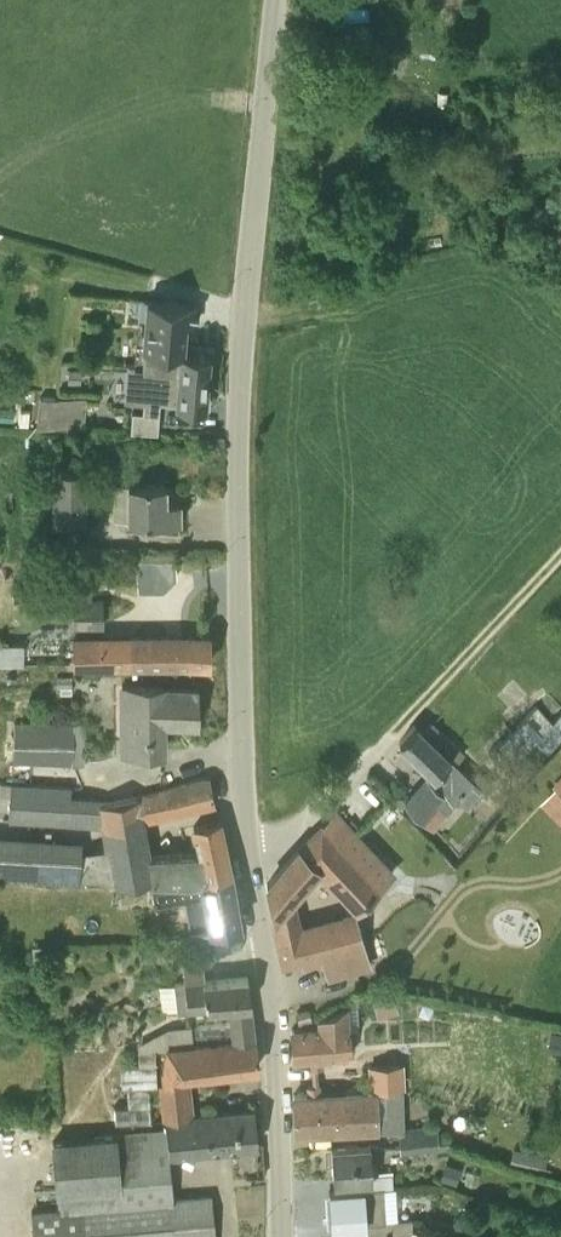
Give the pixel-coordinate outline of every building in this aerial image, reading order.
[(147,301),(142,364),(179,370),(180,352),(182,352),(184,322),(196,323),(197,305),(147,301)] [(209,352),(182,352),(180,352),(179,370),(142,364),(127,363),(123,400),(143,402),(142,414),(160,416),(161,403),(205,405),(209,352)] [(81,368),(69,367),(68,380),(81,381),(81,368)] [(39,396),(35,427),(84,428),(88,399),(39,396)] [(87,520),(86,469),(51,469),(52,521),(87,520)] [(164,483),(140,483),(114,483),(114,519),(128,519),(128,533),(179,532),(179,498),(165,498),(164,483)] [(72,624),(78,624),(103,624),(103,599),(91,599),(90,581),(75,581),(75,599),(72,599),(72,624)] [(76,662),(127,663),(209,661),(209,636),(75,637),(76,662)] [(28,662),(29,640),(0,640),(0,661),(28,662)] [(17,680),(18,663),(1,662),(0,679),(17,680)] [(119,684),(119,748),(164,748),(164,719),(197,719),(197,688),(168,688),(168,684),(119,684)] [(553,720),(537,704),(499,741),(514,757),(516,758),(535,739),(548,750),(560,735),(560,710),(553,720)] [(414,723),(399,740),(431,770),(402,801),(432,828),(449,809),(447,808),(457,797),(467,806),(483,789),(486,792),(494,784),(479,770),(473,777),(450,757),(460,746),(431,720),(422,730),(414,723)] [(12,759),(73,763),(75,725),(15,721),(12,759)] [(496,743),(488,751),(498,762),(506,754),(496,743)] [(144,816),(215,801),(209,774),(102,797),(101,825),(114,882),(150,879),(148,874),(157,874),(153,852),(144,816)] [(560,830),(560,780),(499,846),(524,869),(560,830)] [(102,797),(102,796),(103,795),(73,794),(72,787),(11,784),(9,820),(101,825),(102,797)] [(355,908),(359,905),(397,867),(339,808),(300,846),(268,882),(267,882),(284,957),(301,952),(303,959),(322,954),(328,974),(371,962),(355,911),(303,922),(298,897),(320,873),(355,908)] [(196,850),(202,878),(209,877),(230,872),(219,819),(190,825),(196,850)] [(9,841),(0,841),(0,874),(8,875),(8,844),(9,841)] [(174,851),(180,877),(198,879),(202,878),(196,850),(174,851)] [(160,874),(180,877),(174,851),(153,852),(157,874),(160,874)] [(184,900),(190,929),(215,925),(215,929),(221,928),(221,926),(240,923),(230,872),(209,877),(202,878),(198,879),(180,877),(160,874),(157,874),(148,874),(150,879),(155,904),(184,900)] [(228,1007),(230,1021),(231,1036),(232,1037),(234,1041),(255,1039),(254,1033),(248,975),(205,979),(203,963),(183,965),(184,984),(175,985),(177,1008),(177,1012),(228,1007)] [(377,994),(381,1013),(401,1008),(397,990),(377,994)] [(311,1056),(311,1066),(323,1066),(322,1055),(351,1054),(350,1031),(359,1031),(357,1001),(318,1018),(319,1027),(291,1028),(293,1057),(311,1056)] [(197,1040),(231,1036),(230,1021),(194,1024),(197,1040)] [(188,1075),(257,1066),(255,1039),(234,1041),(232,1037),(193,1042),(167,1046),(160,1081),(158,1081),(158,1085),(163,1120),(171,1113),(193,1111),(188,1075)] [(138,1054),(139,1064),(131,1064),(121,1065),(121,1086),(148,1085),(158,1085),(158,1081),(157,1064),(156,1050),(138,1050),(138,1054)] [(381,1088),(400,1087),(403,1087),(402,1074),(381,1075),(381,1088)] [(308,1092),(320,1091),(320,1082),(307,1083),(308,1092)] [(320,1091),(308,1092),(308,1093),(296,1094),(296,1093),(293,1093),(294,1130),(378,1126),(378,1125),(377,1125),(376,1112),(396,1111),(396,1104),(401,1098),(400,1087),(381,1088),(320,1091)] [(171,1113),(163,1120),(163,1126),(169,1151),(258,1142),(254,1108),(193,1113),(193,1111),(171,1113)] [(210,1194),(174,1197),(169,1151),(163,1126),(106,1134),(52,1139),(58,1205),(31,1209),(33,1236),(214,1236),(210,1194)] [(401,1148),(435,1147),(434,1127),(403,1128),(401,1130),(401,1148)] [(372,1177),(370,1144),(325,1146),(326,1162),(332,1162),(333,1180),(372,1177)] [(513,1147),(509,1159),(545,1171),(548,1158),(513,1147)] [(353,1236),(377,1236),(411,1231),(411,1217),(398,1218),(386,1219),(383,1186),(329,1190),(329,1191),(330,1191),(332,1208),(330,1208),(331,1224),(352,1223),(353,1236)]
